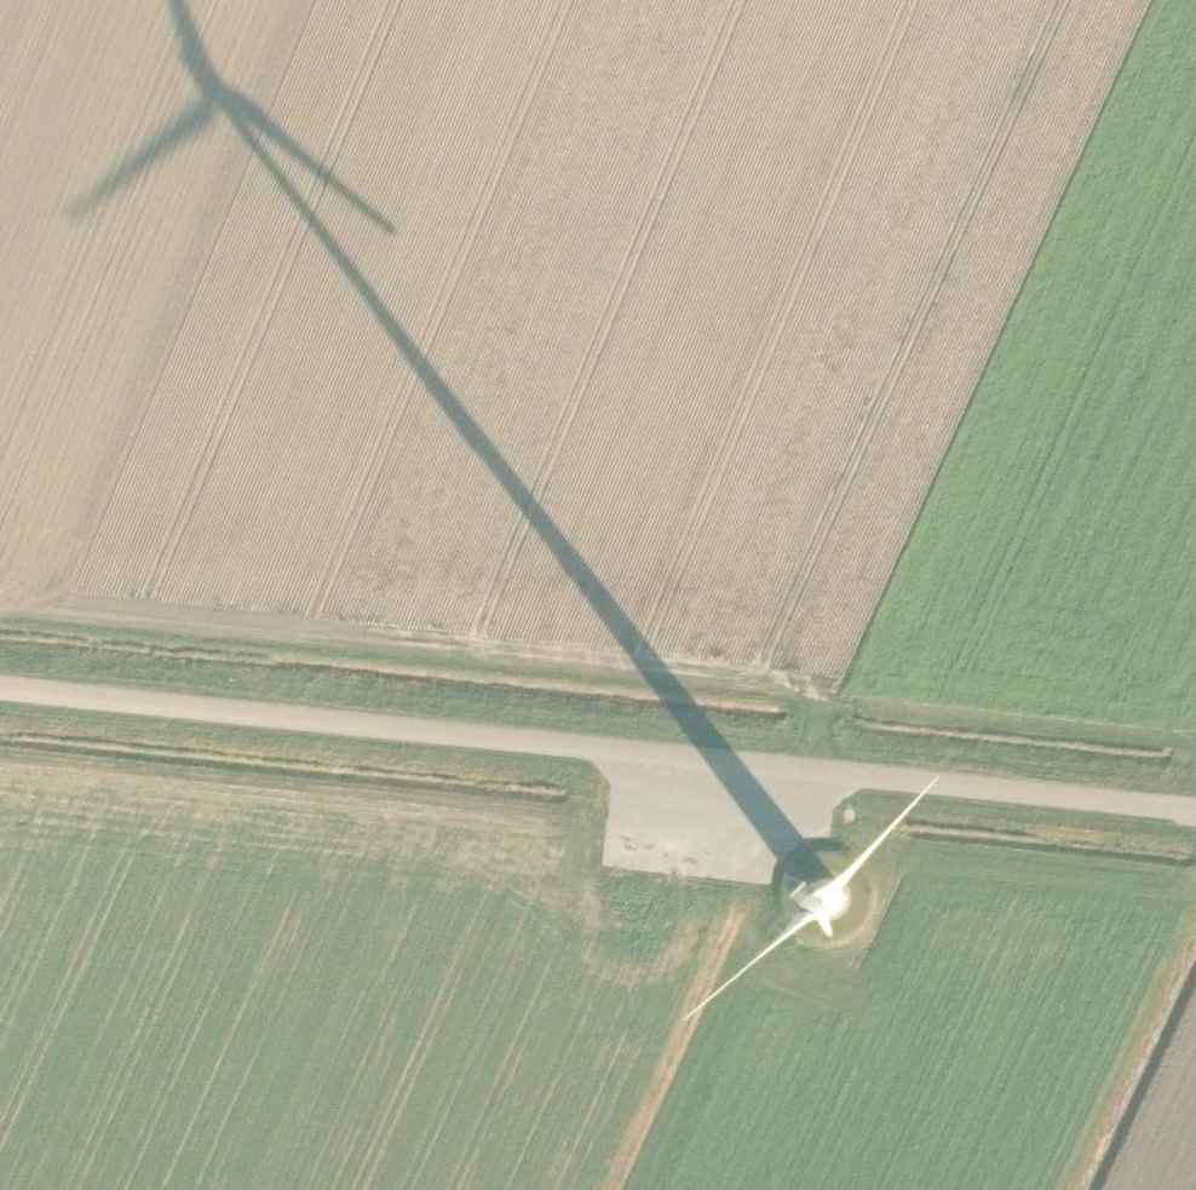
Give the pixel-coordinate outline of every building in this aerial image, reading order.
[(809,894),(809,897),(809,900),(810,902),(811,905),(812,907),(814,909),(816,911),(818,912),(820,913),(823,914),(825,915),(828,915),(831,914),(833,914),(836,913),(838,911),(840,909),(842,907),(843,905),(844,903),(845,900),(845,898),(845,895),(845,892),(844,890),(843,887),(842,885),(840,883),(839,883),(837,881),(835,880),(832,879),(830,878),(827,878),(824,878),(822,879),(819,880),(817,881),(815,883),(813,885),(812,887),(810,889),(809,892),(809,894)]
